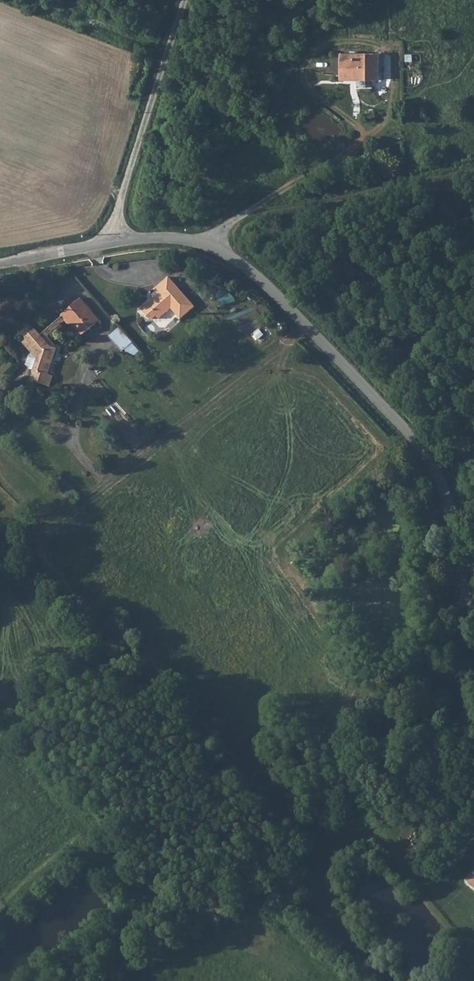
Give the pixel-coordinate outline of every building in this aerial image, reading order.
[(375,54),(337,55),(337,78),(363,77),(363,81),(376,80),(375,54)] [(193,307),(167,278),(153,290),(158,295),(140,310),(148,320),(152,320),(155,317),(158,319),(170,309),(179,320),(193,307)] [(220,307),(234,303),(230,286),(216,290),(220,307)] [(77,300),(65,310),(77,324),(71,328),(79,336),(99,319),(91,311),(88,313),(77,300)] [(53,349),(41,335),(35,328),(21,340),(32,353),(35,351),(40,357),(31,380),(42,384),(47,373),(52,362),(55,362),(60,352),(53,349)] [(120,328),(112,336),(131,356),(139,349),(120,328)] [(26,366),(33,369),(39,359),(32,355),(26,366)]
